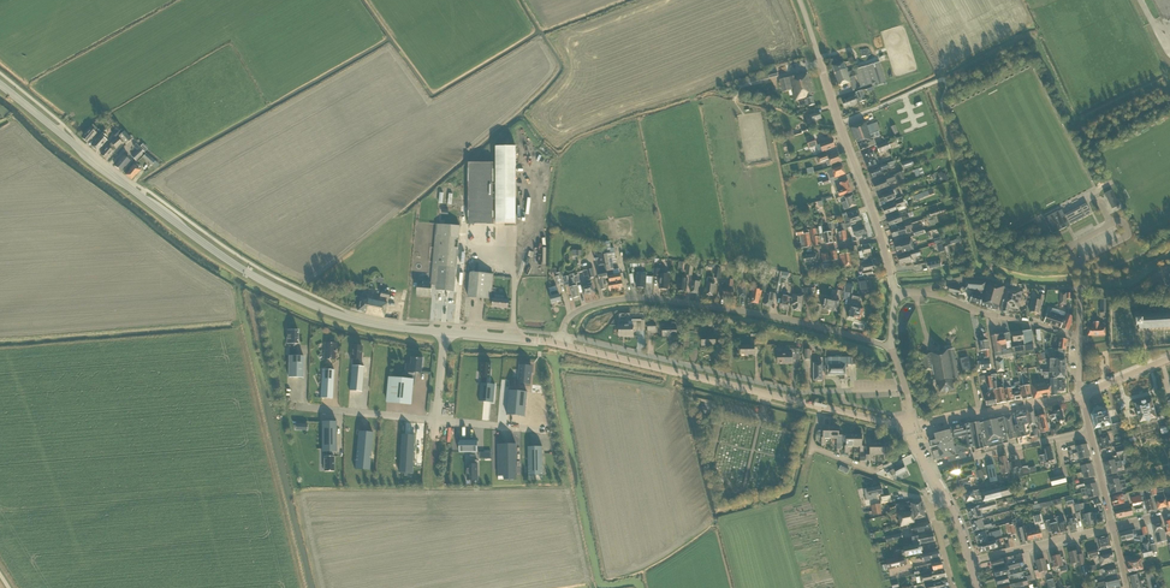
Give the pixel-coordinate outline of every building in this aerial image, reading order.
[(834,76),(838,86),(850,82),(852,90),(858,88),(854,76),(857,75),(861,88),(874,83),(875,87),(886,84),(880,62),(848,72),(847,68),(845,68),(844,62),(832,66),(835,72),(833,73),(834,76)] [(806,105),(808,104),(809,106),(815,105),(812,93),(813,92),(808,73),(779,80),(783,92),(792,90),(795,101),(804,99),(806,105)] [(842,101),(845,108),(850,106),(850,107),(857,104),(857,103),(859,102),(866,100),(862,91),(856,93),(856,95),(854,96),(848,98),(848,99),(842,101)] [(822,118),(820,112),(815,114),(814,109),(804,112),(806,120),(809,119),(810,122),(817,120),(822,118)] [(850,128),(855,141),(856,141),(860,151),(867,148),(866,148),(876,144),(873,137),(879,135),(878,132),(876,132),(872,124),(867,126),(866,122),(850,128)] [(90,127),(84,133),(85,134),(82,138),(87,142),(90,138),(91,139),(97,133),(94,131),(97,128),(93,125),(90,128),(90,127)] [(122,132),(117,126),(114,130),(115,132),(112,135),(115,138),(122,132)] [(122,143),(123,142),(125,145),(131,140),(124,131),(118,137),(116,139),(107,147),(101,154),(106,159),(113,152),(112,150),(114,148),(115,148),(120,143),(121,142),(122,143)] [(95,141),(96,141),(92,146),(97,151),(101,146),(102,147),(107,141),(104,138),(106,136),(102,133),(95,141)] [(806,140),(809,148),(817,145),(814,138),(806,140)] [(830,149),(835,147),(832,140),(828,142),(828,141),(820,144),(823,152),(830,150),(830,149)] [(877,146),(879,153),(891,149),(888,142),(877,146)] [(493,185),(493,199),(496,199),(496,224),(516,223),(515,146),(496,146),(496,185),(493,185)] [(145,153),(140,148),(131,156),(136,161),(145,153)] [(873,152),(873,153),(870,154),(869,152),(862,155),(867,168),(871,166),(872,168),(877,167),(875,160),(872,161),(871,158),(875,156),(873,152)] [(115,166),(121,171),(125,166),(130,161),(127,158),(128,156),(125,153),(123,155),(118,161),(119,161),(115,166)] [(142,158),(152,166),(155,161),(146,154),(142,158)] [(819,163),(825,161),(827,166),(841,161),(838,154),(829,157),(828,154),(817,158),(819,163)] [(901,163),(904,170),(914,166),(911,159),(901,163)] [(877,178),(884,175),(882,171),(895,166),(893,161),(875,169),(875,170),(869,172),(871,179),(876,177),(877,178)] [(493,199),(493,185),(493,163),(468,163),(468,224),(493,224),(493,199)] [(126,175),(131,180),(136,174),(137,174),(140,170),(133,164),(130,169),(126,175)] [(831,169),(835,178),(845,174),(842,165),(831,169)] [(912,170),(915,177),(923,174),(921,167),(912,170)] [(873,184),(876,191),(881,189),(881,190),(890,187),(888,183),(895,180),(893,175),(886,178),(879,181),(880,182),(873,184)] [(839,192),(840,196),(852,192),(848,180),(840,183),(843,191),(839,192)] [(895,199),(896,202),(903,199),(901,195),(895,198),(892,190),(884,193),(884,194),(878,197),(880,203),(885,201),(886,202),(895,199)] [(1104,194),(1105,194),(1112,209),(1119,205),(1111,190),(1104,194)] [(846,201),(842,203),(844,207),(848,206),(849,208),(857,205),(853,195),(845,198),(846,201)] [(887,214),(889,219),(898,216),(900,215),(898,210),(897,209),(905,206),(903,199),(896,202),(883,207),(883,209),(885,215),(887,214)] [(1069,225),(1088,216),(1091,214),(1086,203),(1064,215),(1064,216),(1069,225)] [(1052,234),(1066,227),(1069,225),(1064,216),(1061,217),(1058,211),(1044,218),(1052,234)] [(845,222),(845,223),(845,224),(847,228),(851,227),(850,225),(856,223),(855,222),(862,219),(859,213),(853,215),(852,213),(846,215),(846,213),(842,214),(845,222)] [(898,216),(889,219),(887,220),(889,226),(902,222),(904,220),(909,218),(907,213),(901,216),(901,215),(900,215),(898,216)] [(891,231),(893,237),(897,236),(898,237),(907,235),(905,230),(912,228),(911,223),(904,225),(904,226),(897,228),(897,229),(891,231)] [(460,226),(436,224),(431,280),(437,281),(436,289),(454,291),(462,291),(465,250),(457,250),(460,226)] [(846,228),(847,228),(845,224),(839,224),(841,231),(839,232),(840,241),(847,240),(845,231),(847,230),(846,228)] [(863,224),(852,227),(855,237),(865,234),(865,233),(866,233),(864,227),(863,224)] [(823,227),(826,244),(833,243),(832,237),(833,237),(832,232),(829,232),(828,226),(823,227)] [(811,230),(814,246),(820,245),(818,237),(820,237),(818,228),(811,230)] [(796,231),(797,236),(800,235),(801,243),(798,243),(799,249),(811,246),(808,230),(802,231),(802,230),(796,231)] [(895,245),(896,251),(902,250),(903,253),(913,251),(909,239),(899,242),(900,243),(895,245)] [(602,242),(605,254),(604,255),(607,271),(608,271),(610,281),(606,281),(606,284),(609,283),(610,291),(620,289),(620,287),(623,287),(620,273),(614,275),(613,270),(614,270),(612,260),(611,253),(612,253),(611,248),(609,241),(602,242)] [(859,251),(860,258),(871,256),(869,244),(861,245),(862,251),(859,251)] [(601,249),(600,246),(598,247),(599,250),(595,251),(596,256),(594,256),(595,261),(596,260),(597,265),(600,265),(604,264),(602,249),(601,249)] [(913,261),(912,258),(921,256),(920,250),(904,254),(905,255),(898,257),(900,264),(905,262),(905,263),(913,261)] [(816,253),(808,254),(808,255),(803,256),(805,266),(810,265),(810,264),(818,262),(816,253)] [(823,262),(824,270),(824,269),(829,268),(828,261),(829,261),(827,253),(821,254),(823,262)] [(850,253),(840,255),(841,267),(852,265),(850,253)] [(874,270),(873,263),(872,259),(867,260),(867,263),(861,265),(863,276),(873,274),(872,270),(874,270)] [(927,263),(929,269),(942,266),(940,260),(927,263)] [(823,271),(824,270),(823,262),(823,264),(810,266),(812,273),(823,271)] [(604,264),(600,265),(600,267),(599,267),(599,271),(598,273),(601,290),(607,289),(605,279),(608,278),(605,266),(604,264)] [(654,269),(654,278),(659,278),(659,272),(663,272),(663,269),(654,269)] [(470,272),(468,296),(491,299),(491,298),(492,292),(494,274),(470,272)] [(637,275),(636,287),(645,288),(646,284),(646,283),(646,277),(646,276),(646,272),(638,272),(637,275)] [(564,284),(561,273),(556,274),(557,277),(555,277),(557,285),(564,284)] [(660,274),(659,287),(661,287),(661,289),(667,289),(667,284),(670,284),(670,275),(660,274)] [(707,276),(706,282),(706,288),(707,288),(706,295),(713,296),(713,293),(715,293),(716,283),(713,283),(713,279),(713,278),(713,277),(707,276)] [(864,291),(864,292),(871,291),(869,278),(864,279),(864,276),(857,277),(858,283),(859,283),(861,292),(864,291)] [(678,291),(685,292),(685,289),(686,290),(688,279),(678,278),(677,285),(678,285),(678,291)] [(581,286),(584,295),(595,292),(592,283),(591,279),(585,281),(586,285),(581,286)] [(733,280),(728,279),(727,286),(722,285),(720,297),(725,298),(726,296),(732,297),(733,290),(733,287),(732,287),(733,280)] [(752,297),(751,302),(758,304),(759,297),(760,298),(762,290),(764,290),(766,280),(761,279),(759,290),(752,288),(751,297),(752,297)] [(417,292),(430,293),(431,285),(422,284),(422,280),(418,280),(418,284),(417,284),(417,292)] [(690,292),(697,293),(698,287),(700,287),(700,282),(692,280),(690,292)] [(972,294),(970,302),(997,311),(1004,287),(987,282),(965,280),(965,290),(975,290),(974,295),(972,294)] [(849,293),(852,293),(853,285),(845,284),(844,292),(849,293)] [(576,286),(570,287),(572,294),(573,298),(579,297),(576,286)] [(774,301),(775,294),(769,293),(770,287),(766,287),(764,298),(765,298),(764,305),(771,306),(772,301),(774,301)] [(1011,307),(1019,309),(1022,292),(1006,289),(1004,299),(1003,299),(1000,311),(1008,312),(1008,310),(1010,310),(1011,307)] [(559,293),(558,290),(550,292),(551,295),(550,296),(552,303),(561,301),(559,293)] [(823,309),(837,312),(839,300),(841,300),(843,291),(838,290),(836,299),(825,296),(823,309)] [(509,300),(495,299),(495,293),(492,292),(491,298),(493,299),(492,306),(508,308),(509,300)] [(365,313),(384,317),(387,302),(368,298),(368,299),(367,299),(367,295),(362,294),(362,298),(360,297),(358,310),(365,312),(365,313)] [(794,310),(801,311),(802,307),(803,307),(805,296),(792,294),(791,304),(792,305),(794,305),(794,310)] [(1032,299),(1030,311),(1039,313),(1040,308),(1041,309),(1043,295),(1040,294),(1038,300),(1032,299)] [(782,295),(779,308),(787,309),(789,296),(787,296),(782,295)] [(850,306),(848,317),(860,320),(863,308),(858,307),(860,298),(853,296),(850,306)] [(1109,309),(1109,299),(1100,299),(1100,309),(1109,309)] [(1060,328),(1064,316),(1051,312),(1050,314),(1047,313),(1044,322),(1060,328)] [(1139,330),(1142,329),(1142,330),(1169,328),(1169,313),(1138,315),(1138,319),(1135,319),(1136,326),(1138,326),(1139,330)] [(1061,328),(1069,330),(1072,321),(1070,321),(1072,316),(1066,314),(1061,328)] [(645,331),(645,320),(641,320),(641,321),(633,321),(629,321),(629,325),(619,325),(619,336),(627,336),(627,337),(633,336),(633,333),(637,331),(645,331)] [(663,326),(663,336),(676,336),(676,331),(680,331),(680,322),(672,323),(672,326),(663,326)] [(1099,324),(1099,322),(1094,322),(1094,324),(1088,324),(1088,336),(1105,335),(1105,323),(1099,324)] [(298,330),(287,330),(287,344),(291,344),(291,350),(296,350),(296,344),(298,344),(298,330)] [(1014,358),(1035,354),(1033,344),(1034,344),(1031,330),(1012,333),(1013,342),(1014,342),(1014,345),(1012,345),(1012,348),(1014,357),(1014,358)] [(719,341),(719,333),(715,333),(715,335),(702,335),(702,346),(715,345),(715,341),(719,341)] [(1006,349),(1007,349),(1006,342),(1005,334),(999,335),(999,334),(991,336),(994,353),(995,353),(1006,351),(1006,349)] [(1056,342),(1055,349),(1065,350),(1066,350),(1067,339),(1055,337),(1054,341),(1056,342)] [(740,345),(741,354),(754,354),(754,347),(759,347),(759,340),(754,340),(754,345),(740,345)] [(327,343),(325,343),(325,359),(335,359),(336,343),(334,343),(334,342),(327,341),(327,343)] [(985,361),(990,361),(989,357),(988,341),(979,342),(980,350),(984,350),(985,361)] [(359,363),(360,360),(361,360),(362,346),(353,345),(352,354),(351,353),(350,359),(353,359),(352,362),(359,363)] [(1007,349),(1006,349),(1006,351),(995,353),(996,360),(1014,357),(1012,348),(1007,349)] [(1065,359),(1065,350),(1055,349),(1053,349),(1049,348),(1048,353),(1056,354),(1055,359),(1065,359)] [(789,352),(778,353),(778,363),(792,363),(792,356),(800,356),(800,349),(789,349),(789,352)] [(936,386),(938,386),(939,392),(954,390),(952,379),(958,377),(953,349),(915,356),(918,373),(932,370),(934,380),(933,380),(933,383),(935,382),(936,386)] [(303,356),(289,356),(289,377),(303,377),(303,356)] [(405,379),(389,378),(387,402),(411,404),(413,380),(415,380),(416,372),(421,373),(422,363),(423,363),(423,358),(418,357),(418,358),(412,358),(412,365),(407,364),(406,371),(405,379)] [(825,375),(840,375),(840,378),(845,378),(845,375),(846,375),(846,364),(852,364),(852,357),(846,357),(828,357),(828,366),(825,366),(825,375)] [(971,370),(968,357),(960,359),(962,371),(971,370)] [(995,360),(997,372),(1004,371),(1003,359),(995,360)] [(1049,378),(1065,378),(1065,359),(1055,359),(1050,359),(1050,370),(1043,370),(1044,378),(1049,378)] [(991,368),(991,366),(990,361),(985,361),(980,361),(980,365),(980,367),(980,370),(991,368)] [(481,383),(479,401),(484,402),(484,401),(489,402),(494,403),(495,384),(486,384),(487,378),(490,378),(491,364),(482,363),(480,377),(482,377),(482,383),(481,383)] [(813,363),(813,381),(823,381),(823,363),(813,363)] [(519,383),(530,384),(532,366),(520,365),(519,383)] [(350,391),(362,392),(364,367),(352,366),(350,391)] [(334,370),(322,369),(321,398),(333,399),(334,370)] [(1006,402),(1013,401),(1008,372),(1001,374),(1006,402)] [(991,375),(997,404),(1006,402),(1003,385),(998,386),(995,374),(991,375)] [(1019,378),(1023,399),(1031,397),(1029,385),(1024,386),(1022,378),(1019,378)] [(1011,389),(1013,401),(1023,399),(1019,382),(1014,383),(1015,385),(1011,386),(1011,389)] [(1038,383),(1031,384),(1033,398),(1033,399),(1038,398),(1042,397),(1042,396),(1046,395),(1047,395),(1048,396),(1051,395),(1051,383),(1046,384),(1045,382),(1042,383),(1038,383)] [(507,414),(525,416),(527,392),(509,390),(507,414)] [(997,404),(994,391),(984,393),(986,406),(997,404)] [(1152,400),(1135,404),(1139,423),(1156,419),(1156,421),(1165,419),(1163,413),(1155,415),(1152,400)] [(1061,410),(1055,412),(1049,413),(1051,422),(1057,421),(1057,422),(1064,421),(1061,410)] [(1034,411),(1027,412),(1029,426),(1033,425),(1034,436),(1039,435),(1037,424),(1036,425),(1034,411)] [(1105,433),(1112,431),(1113,435),(1123,432),(1121,422),(1112,425),(1109,413),(1108,413),(1107,411),(1091,416),(1094,429),(1104,427),(1105,433)] [(1029,426),(1027,412),(1014,414),(1014,417),(1012,417),(1017,438),(1030,435),(1028,426),(1029,426)] [(1045,414),(1036,416),(1040,433),(1049,431),(1045,414)] [(1011,416),(1004,417),(1007,430),(1008,429),(1009,434),(1008,434),(1010,440),(1017,438),(1011,416)] [(1003,417),(997,419),(1003,443),(1008,442),(1006,434),(1007,431),(1003,417)] [(971,423),(975,447),(976,450),(984,449),(984,447),(988,446),(989,447),(1003,444),(1003,443),(997,419),(983,422),(983,423),(979,424),(979,422),(971,423)] [(332,452),(336,452),(336,422),(322,422),(322,452),(326,452),(332,452)] [(968,448),(975,447),(971,423),(964,425),(963,425),(966,435),(968,448)] [(950,431),(952,438),(952,439),(953,438),(966,435),(963,425),(951,427),(951,430),(950,431)] [(825,438),(831,439),(831,426),(823,426),(823,431),(819,431),(819,438),(822,438),(822,445),(825,445),(825,438)] [(837,448),(842,448),(842,433),(839,433),(839,427),(831,426),(831,439),(837,439),(837,448)] [(969,451),(968,449),(957,446),(954,446),(952,439),(952,438),(950,431),(950,430),(934,434),(935,440),(930,441),(935,460),(947,457),(948,462),(967,457),(965,452),(969,451)] [(358,431),(355,469),(355,468),(369,469),(369,470),(373,433),(358,431)] [(400,473),(413,474),(415,435),(416,435),(415,435),(402,434),(402,435),(400,473)] [(848,447),(854,447),(854,435),(846,435),(843,435),(843,443),(846,443),(846,446),(845,446),(845,453),(848,453),(848,447)] [(862,435),(854,435),(854,447),(860,447),(860,452),(863,452),(863,447),(862,447),(862,435)] [(1102,450),(1102,451),(1106,450),(1105,449),(1106,449),(1106,448),(1112,447),(1110,439),(1111,439),(1112,442),(1121,440),(1119,435),(1111,437),(1110,435),(1109,436),(1104,438),(1103,437),(1098,438),(1101,450),(1102,450)] [(460,452),(478,452),(478,440),(460,440),(460,452)] [(871,455),(877,455),(877,443),(870,443),(870,452),(866,452),(866,460),(871,460),(871,455)] [(884,455),(884,461),(887,461),(887,454),(888,454),(890,448),(885,447),(885,443),(877,443),(877,455),(884,455)] [(498,444),(498,480),(517,480),(516,444),(498,444)] [(1076,446),(1078,453),(1088,450),(1087,444),(1076,446)] [(528,446),(528,474),(542,474),(542,446),(528,446)] [(1045,455),(1043,455),(1045,462),(1054,460),(1052,451),(1051,452),(1050,447),(1044,448),(1045,455)] [(1090,457),(1088,450),(1078,453),(1079,459),(1090,457)] [(326,456),(324,456),(324,471),(334,471),(334,456),(332,456),(332,452),(326,452),(326,456)] [(1011,462),(1012,468),(1015,468),(1015,466),(1021,465),(1019,459),(1018,459),(1017,454),(1010,455),(1012,462),(1011,462)] [(999,457),(1001,464),(999,465),(1001,474),(1006,473),(1006,474),(1011,473),(1008,461),(1007,461),(1006,456),(999,457)] [(882,464),(885,469),(894,464),(891,459),(882,464)] [(467,480),(478,480),(478,464),(478,460),(474,460),(474,464),(467,464),(467,480)] [(1104,462),(1105,469),(1121,465),(1120,461),(1115,462),(1114,460),(1104,462)] [(994,463),(986,465),(990,482),(997,480),(994,463)] [(1091,463),(1081,466),(1082,472),(1093,470),(1091,463)] [(894,469),(889,471),(892,477),(896,474),(897,476),(899,475),(900,477),(906,473),(905,472),(907,471),(903,464),(894,469)] [(839,470),(847,474),(850,470),(841,465),(839,470)] [(962,470),(960,465),(943,470),(946,480),(956,478),(955,475),(968,472),(967,468),(962,470)] [(1122,469),(1121,465),(1105,469),(1107,475),(1117,473),(1116,470),(1122,469)] [(1036,466),(1028,468),(1028,466),(1022,467),(1023,474),(1037,471),(1036,466)] [(1094,476),(1093,470),(1082,472),(1084,479),(1094,476)] [(958,477),(960,485),(969,482),(967,479),(973,477),(972,473),(966,475),(958,477)] [(1066,482),(1064,475),(1055,478),(1057,484),(1066,482)] [(1108,481),(1109,487),(1126,484),(1125,480),(1119,481),(1118,478),(1108,481)] [(1086,485),(1086,488),(1080,489),(1081,493),(1097,489),(1096,483),(1086,485)] [(1126,487),(1126,484),(1109,487),(1111,494),(1121,491),(1121,489),(1126,487)] [(881,486),(867,489),(870,503),(878,502),(878,498),(877,498),(876,495),(882,494),(881,486)] [(999,498),(1012,494),(1010,486),(997,489),(999,498)] [(975,497),(981,496),(980,493),(979,489),(973,491),(963,493),(966,503),(968,502),(969,505),(973,504),(972,501),(976,500),(975,497)] [(997,489),(980,493),(981,496),(983,502),(999,498),(997,489)] [(1099,496),(1097,489),(1081,493),(1082,497),(1088,495),(1089,498),(1099,496)] [(1143,506),(1145,505),(1147,511),(1154,510),(1151,499),(1146,501),(1143,491),(1140,492),(1141,497),(1143,506)] [(1113,499),(1112,500),(1114,505),(1124,503),(1124,502),(1128,501),(1126,493),(1122,494),(1113,496),(1113,499)] [(1065,499),(1067,505),(1074,504),(1073,497),(1065,499)] [(1131,499),(1133,506),(1142,504),(1140,497),(1131,499)] [(1167,507),(1165,499),(1161,500),(1160,498),(1156,499),(1156,501),(1158,509),(1167,507)] [(1095,509),(1094,509),(1095,513),(1093,513),(1096,524),(1104,522),(1105,520),(1100,502),(1098,502),(1098,500),(1093,501),(1093,503),(1094,503),(1095,509)] [(925,517),(924,511),(925,511),(924,505),(923,506),(922,501),(911,503),(911,506),(904,507),(905,512),(898,513),(900,526),(915,523),(914,519),(925,517)] [(990,508),(996,506),(995,502),(967,509),(970,520),(983,517),(981,511),(990,509),(990,508)] [(873,516),(882,514),(880,503),(871,505),(873,516)] [(1131,508),(1115,512),(1116,517),(1118,517),(1119,518),(1126,517),(1133,515),(1132,512),(1131,508)] [(1087,526),(1094,524),(1093,518),(1093,517),(1092,512),(1089,513),(1088,509),(1083,511),(1084,514),(1082,514),(1083,520),(1082,520),(1083,525),(1087,524),(1087,526)] [(1027,533),(1029,540),(1042,537),(1040,530),(1042,530),(1040,524),(1043,523),(1041,514),(1033,516),(1035,528),(1025,530),(1026,534),(1027,533)] [(1066,516),(1070,530),(1076,529),(1073,514),(1066,516)] [(971,521),(974,531),(985,529),(984,526),(982,518),(971,521)] [(1052,534),(1059,533),(1056,519),(1045,521),(1048,533),(1049,533),(1052,532),(1052,534)] [(1058,522),(1061,532),(1068,531),(1065,520),(1058,522)] [(911,526),(912,533),(932,530),(930,522),(911,526)] [(1011,535),(1016,534),(1014,526),(1013,522),(1005,524),(1008,534),(1010,533),(1011,535)] [(1162,522),(1153,525),(1157,543),(1167,541),(1162,522)] [(1016,527),(1020,542),(1027,541),(1023,524),(1019,525),(1020,526),(1016,527)] [(1141,538),(1140,536),(1136,536),(1136,534),(1137,534),(1135,529),(1120,533),(1122,541),(1127,540),(1133,539),(1135,544),(1141,542),(1140,538),(1141,538)] [(987,536),(985,531),(975,534),(978,544),(988,541),(988,539),(990,538),(990,539),(1002,535),(1000,530),(989,534),(989,535),(989,536),(988,535),(987,536)] [(920,544),(935,541),(933,533),(912,538),(913,542),(909,543),(909,546),(920,544)] [(1097,539),(1099,550),(1088,553),(1089,557),(1112,552),(1108,536),(1097,539)] [(996,540),(978,545),(980,552),(986,551),(987,552),(989,551),(990,549),(1002,546),(1000,539),(996,540)] [(1145,549),(1142,550),(1144,558),(1152,556),(1149,542),(1143,543),(1145,549)] [(920,544),(909,546),(904,547),(901,550),(901,551),(902,554),(902,555),(906,557),(922,553),(920,544)] [(923,562),(940,558),(938,551),(916,556),(916,560),(922,558),(923,562)] [(1072,564),(1076,563),(1077,567),(1085,565),(1082,554),(1078,555),(1077,551),(1069,553),(1072,564)] [(1098,561),(1099,560),(1101,566),(1114,562),(1113,558),(1114,558),(1112,552),(1094,557),(1095,560),(1098,560),(1098,561)] [(1059,566),(1060,572),(1068,570),(1066,562),(1062,563),(1060,555),(1052,557),(1054,567),(1059,566)] [(885,561),(887,570),(906,566),(903,556),(885,561)] [(1007,557),(992,561),(994,569),(1004,566),(1004,562),(1008,561),(1007,557)] [(1128,567),(1129,572),(1143,569),(1140,558),(1127,562),(1128,567)] [(1036,561),(1039,572),(1047,570),(1044,559),(1036,561)] [(932,564),(927,565),(928,569),(933,568),(933,571),(943,569),(941,562),(932,564)] [(1019,564),(1016,564),(994,570),(996,577),(1010,574),(1009,570),(1020,567),(1019,564)] [(1103,573),(1105,573),(1106,577),(1112,575),(1112,574),(1117,573),(1116,566),(1104,569),(1099,570),(1100,574),(1103,573)] [(946,578),(944,570),(926,573),(927,575),(920,576),(921,582),(933,580),(946,578)] [(996,579),(998,586),(1009,583),(1008,579),(1010,578),(1010,579),(1017,578),(1024,577),(1023,572),(996,579)] [(1130,576),(1132,583),(1141,581),(1139,574),(1130,576)] [(926,585),(926,587),(949,587),(947,579),(935,581),(935,583),(926,585)] [(1049,587),(1054,587),(1055,587),(1053,579),(1047,581),(1049,587)] [(1106,585),(1107,587),(1114,587),(1120,587),(1118,579),(1097,584),(1098,587),(1106,585)]
